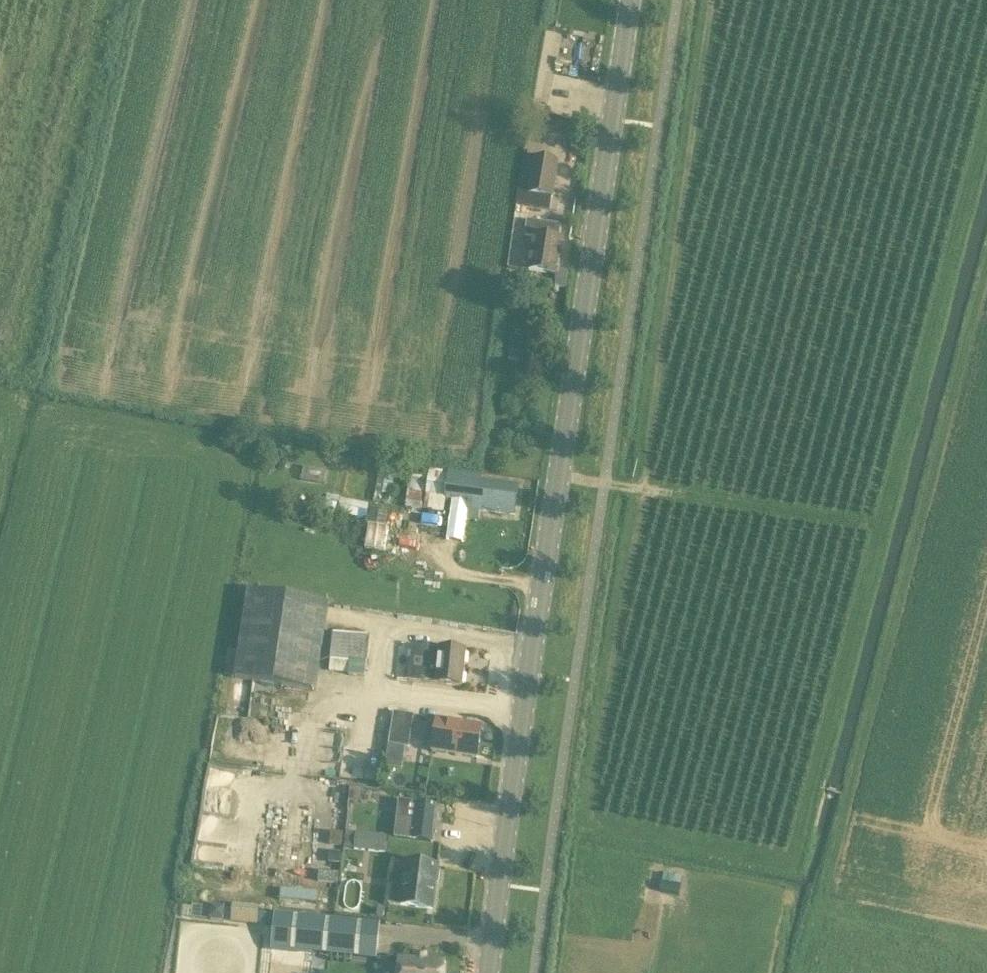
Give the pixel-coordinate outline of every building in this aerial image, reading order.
[(558,163),(524,157),(518,194),(516,205),(550,210),(552,199),(558,163)] [(559,241),(561,227),(527,221),(525,237),(534,239),(529,271),(557,276),(556,281),(567,283),(568,271),(558,269),(563,241),(559,241)] [(424,511),(424,510),(444,514),(445,504),(460,506),(459,513),(471,515),(472,512),(473,512),(515,517),(517,487),(477,482),(478,478),(450,474),(429,471),(429,477),(409,475),(405,509),(424,511)] [(393,502),(393,480),(377,480),(376,501),(393,502)] [(406,528),(409,510),(398,509),(395,527),(406,528)] [(370,525),(385,528),(387,514),(372,511),(370,525)] [(329,605),(247,592),(234,680),(316,693),(329,605)] [(328,671),(331,672),(331,673),(347,675),(347,677),(365,679),(371,638),(332,634),(328,671)] [(466,652),(439,649),(413,645),(408,682),(435,685),(435,686),(462,689),(466,652)] [(414,717),(394,713),(389,747),(409,749),(414,717)] [(483,727),(437,720),(432,752),(477,759),(483,727)] [(406,807),(403,829),(449,834),(455,797),(432,793),(428,812),(406,807)] [(355,833),(354,850),(386,853),(387,837),(355,833)] [(400,906),(432,910),(438,867),(406,863),(400,906)] [(660,896),(679,899),(680,890),(661,887),(660,896)] [(277,889),(272,950),(270,966),(334,971),(336,957),(377,961),(380,925),(336,921),(339,898),(318,894),(277,889)] [(257,925),(259,910),(233,907),(231,923),(257,925)] [(444,963),(400,960),(399,972),(443,972),(444,963)]
